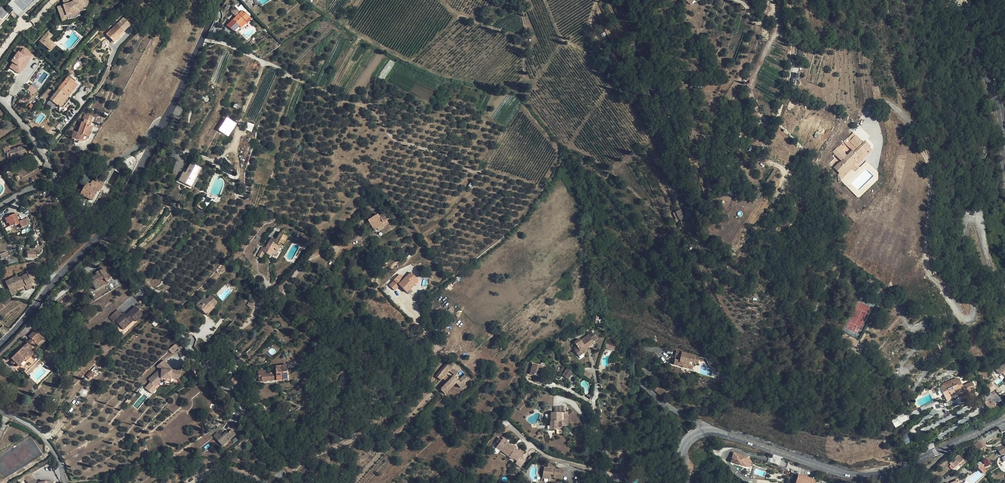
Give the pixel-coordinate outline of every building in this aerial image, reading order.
[(74,2),(66,5),(59,7),(62,16),(67,14),(68,16),(80,12),(79,9),(85,6),(88,0),(74,0),(74,2)] [(229,10),(235,16),(240,11),(234,5),(229,10)] [(244,13),(242,11),(233,20),(236,23),(239,20),(241,22),(244,20),(245,21),(249,17),(244,12),(244,13)] [(487,15),(483,11),(478,16),(481,19),(487,15)] [(123,19),(117,24),(106,34),(110,38),(114,42),(120,36),(119,35),(124,31),(123,30),(129,25),(123,19)] [(47,41),(51,37),(46,34),(38,43),(49,52),(54,47),(47,41)] [(33,55),(23,49),(20,53),(18,52),(10,61),(12,63),(9,68),(19,74),(33,55)] [(73,70),(71,73),(77,79),(77,80),(78,81),(81,76),(73,70)] [(77,79),(71,73),(68,77),(58,88),(58,89),(50,100),(58,106),(56,109),(59,111),(70,98),(68,97),(73,91),(71,89),(76,83),(78,81),(77,80),(77,79)] [(82,84),(78,81),(76,83),(71,89),(73,91),(68,97),(70,98),(73,94),(82,84)] [(37,90),(30,86),(27,90),(30,93),(28,96),(29,97),(32,94),(34,95),(37,90)] [(93,116),(86,114),(84,120),(89,121),(87,125),(89,126),(93,116)] [(228,136),(236,124),(226,118),(218,131),(228,136)] [(89,121),(84,120),(83,123),(81,122),(78,131),(75,130),(75,132),(73,131),(72,136),(71,138),(77,140),(77,138),(80,139),(82,140),(84,135),(89,137),(92,127),(89,126),(87,125),(89,121)] [(65,125),(60,122),(55,128),(60,131),(65,125)] [(863,143),(853,133),(848,138),(844,141),(853,151),(847,156),(841,151),(846,146),(843,143),(834,152),(842,161),(835,168),(841,173),(849,165),(858,156),(859,157),(870,146),(865,141),(863,143)] [(26,152),(24,145),(14,149),(11,150),(6,152),(8,159),(11,158),(15,157),(15,158),(23,155),(22,153),(26,152)] [(201,168),(191,163),(187,170),(185,173),(183,172),(179,181),(189,186),(191,180),(194,181),(201,168)] [(103,184),(96,180),(95,183),(92,181),(90,185),(86,183),(84,186),(80,194),(92,201),(98,190),(100,191),(103,184)] [(82,198),(77,194),(73,201),(76,203),(79,197),(81,199),(82,198)] [(205,198),(202,197),(196,206),(199,208),(205,198)] [(390,219),(386,212),(379,216),(378,214),(368,220),(374,230),(377,228),(383,224),(385,226),(389,224),(387,221),(390,219)] [(19,222),(16,213),(10,216),(5,218),(6,222),(8,221),(8,223),(10,226),(15,224),(15,226),(20,224),(21,228),(27,225),(25,219),(19,222)] [(287,231),(283,229),(281,233),(281,232),(276,240),(272,237),(266,248),(262,247),(257,256),(261,258),(264,253),(270,256),(272,253),(273,253),(275,250),(278,251),(282,244),(284,245),(288,237),(285,235),(287,231)] [(17,276),(9,279),(21,287),(23,287),(21,284),(24,282),(26,286),(30,284),(34,282),(33,279),(37,277),(33,268),(26,272),(27,273),(18,278),(17,276)] [(91,282),(94,287),(107,275),(103,268),(95,273),(96,274),(91,278),(93,281),(91,282)] [(404,278),(399,274),(389,285),(394,290),(399,285),(408,293),(419,280),(410,272),(404,278)] [(107,275),(94,287),(95,289),(107,282),(106,281),(110,279),(107,275)] [(117,278),(112,281),(109,285),(112,290),(121,285),(117,278)] [(15,290),(21,287),(9,279),(5,282),(10,290),(10,291),(14,289),(14,291),(15,290)] [(216,301),(210,296),(207,300),(204,297),(196,305),(204,313),(207,315),(215,307),(213,305),(216,301)] [(117,309),(109,317),(114,322),(115,321),(123,329),(133,319),(135,321),(142,313),(134,305),(125,314),(123,316),(121,314),(117,309)] [(43,339),(36,332),(30,338),(31,339),(12,359),(13,360),(16,363),(19,366),(25,360),(26,361),(33,354),(29,349),(35,343),(37,344),(43,339)] [(594,343),(589,335),(581,340),(580,339),(575,343),(577,346),(574,348),(575,350),(579,356),(583,354),(581,350),(585,347),(586,349),(588,347),(594,343)] [(700,356),(677,351),(676,355),(679,356),(678,360),(675,360),(674,365),(684,367),(693,369),(694,363),(698,364),(700,356)] [(41,362),(37,358),(24,371),(28,375),(41,362)] [(157,370),(145,380),(150,386),(154,382),(156,384),(158,382),(168,383),(168,381),(173,382),(174,375),(171,374),(171,372),(170,372),(166,371),(166,366),(161,360),(154,366),(157,370)] [(454,364),(451,361),(437,378),(441,380),(454,364)] [(543,366),(533,364),(530,374),(536,375),(534,380),(542,382),(543,377),(540,377),(541,372),(543,366)] [(288,380),(287,365),(276,366),(276,373),(266,374),(266,370),(259,371),(259,376),(262,376),(262,381),(288,380)] [(572,374),(566,370),(562,375),(568,379),(572,374)] [(244,376),(240,372),(231,380),(235,384),(244,376)] [(458,381),(454,376),(440,390),(445,394),(458,381)] [(958,379),(957,378),(952,381),(952,382),(940,388),(945,398),(950,396),(951,397),(961,393),(961,395),(974,389),(975,387),(972,382),(963,386),(959,379),(958,379)] [(991,393),(998,403),(1002,400),(994,391),(991,393)] [(994,405),(998,403),(991,393),(986,397),(983,398),(985,402),(991,399),(994,405)] [(994,405),(991,399),(985,402),(989,408),(994,405)] [(558,413),(551,413),(551,421),(550,421),(550,430),(558,430),(558,428),(561,428),(561,426),(568,426),(567,413),(558,413)] [(236,435),(232,430),(227,434),(226,432),(217,440),(222,446),(236,435)] [(507,441),(503,438),(499,444),(496,447),(500,450),(502,448),(508,452),(508,453),(510,455),(509,457),(513,460),(514,458),(517,461),(520,457),(523,453),(520,450),(519,451),(516,449),(515,449),(512,447),(512,446),(507,442),(507,441)] [(983,447),(980,442),(974,445),(978,451),(979,450),(980,452),(983,450),(982,448),(983,447)] [(747,465),(750,457),(735,452),(732,462),(747,466),(747,465)] [(964,460),(959,454),(949,463),(951,465),(954,468),(961,463),(964,460)] [(525,460),(520,457),(517,461),(516,463),(520,467),(525,460)] [(987,471),(982,463),(978,467),(984,474),(987,471)] [(551,467),(548,467),(547,468),(544,467),(543,476),(550,477),(551,474),(554,475),(553,477),(563,478),(564,469),(560,469),(559,470),(551,468),(552,467),(551,467)] [(278,468),(277,469),(275,469),(274,470),(273,470),(273,471),(272,472),(271,474),(271,475),(271,476),(271,477),(271,479),(272,480),(273,481),(274,482),(275,482),(276,482),(281,482),(282,482),(283,482),(284,481),(285,480),(285,479),(286,478),(286,477),(286,476),(286,474),(286,473),(285,472),(284,471),(284,470),(283,469),(281,469),(280,469),(280,468),(278,468)] [(801,472),(798,481),(805,482),(817,482),(819,478),(801,472)]
